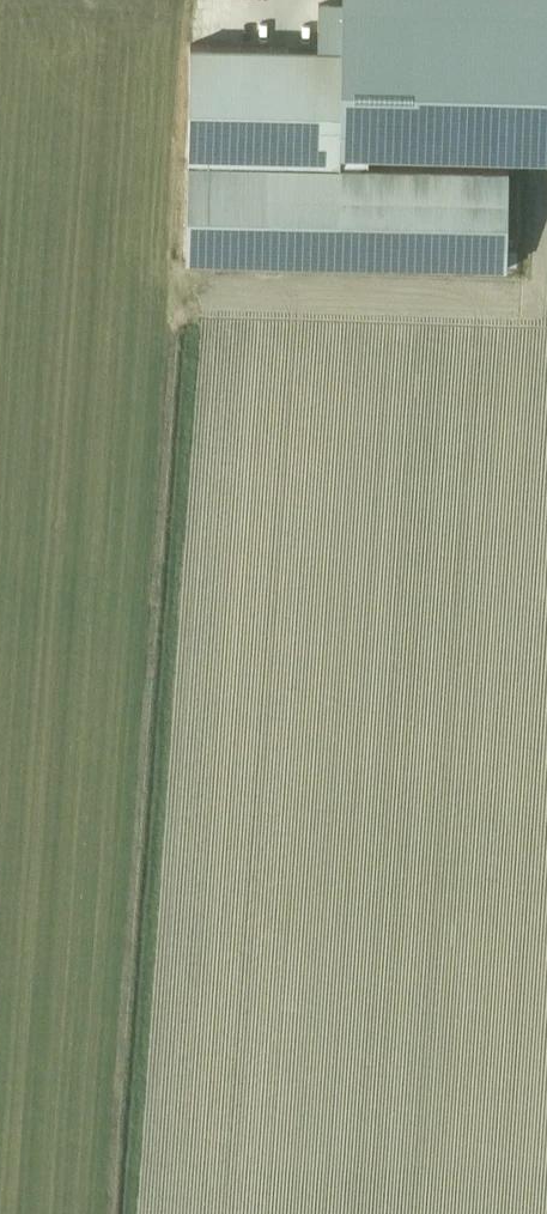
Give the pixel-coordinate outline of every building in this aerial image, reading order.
[(507,262),(509,163),(343,161),(344,141),(546,144),(546,0),(345,0),(345,43),(190,40),(187,256),(507,262)] [(516,249),(507,249),(507,264),(516,264),(516,249)]
